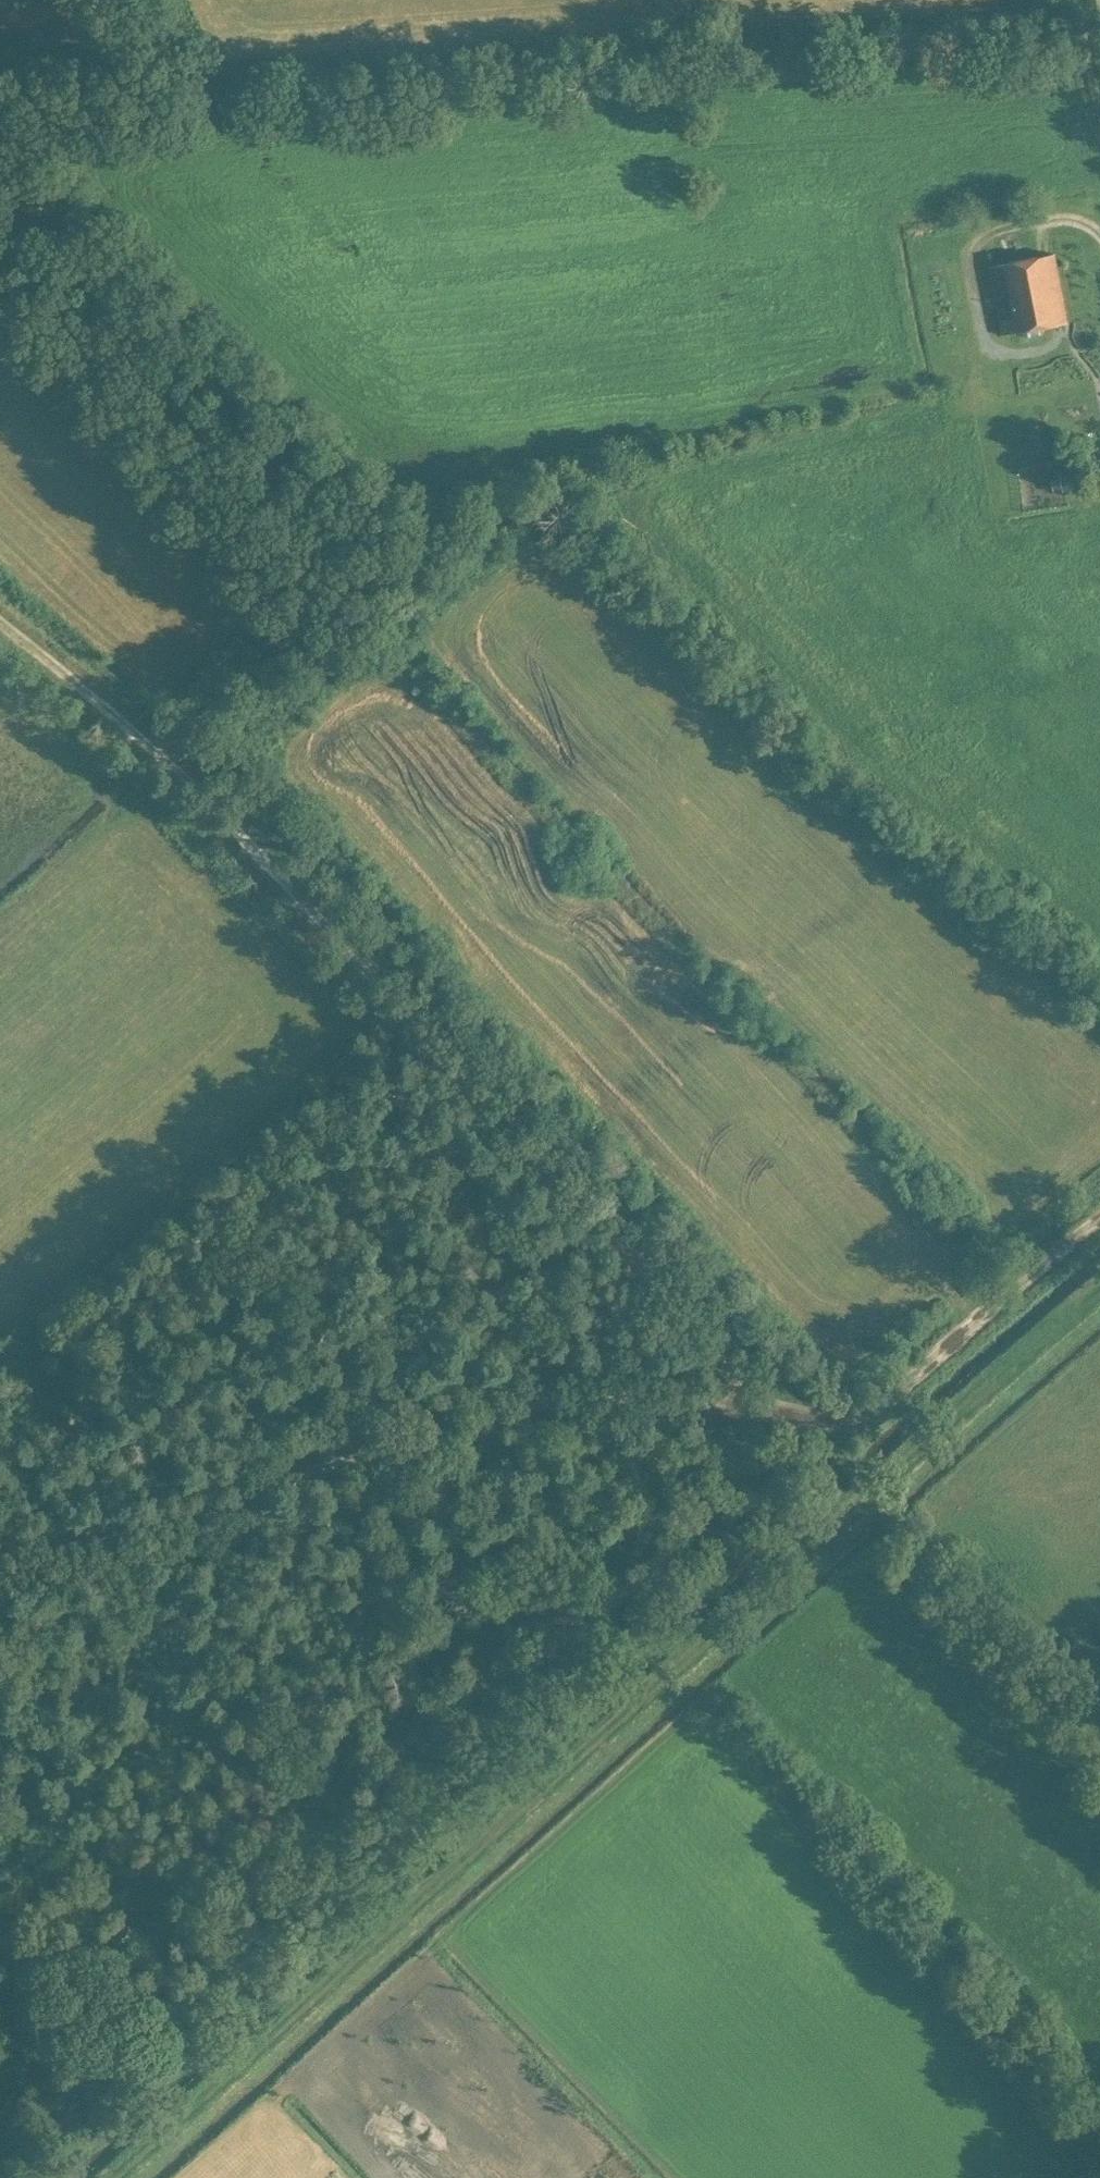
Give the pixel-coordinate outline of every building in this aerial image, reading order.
[(1038,256),(989,266),(998,313),(1003,334),(1018,331),(1069,321),(1057,252),(1038,256)]
